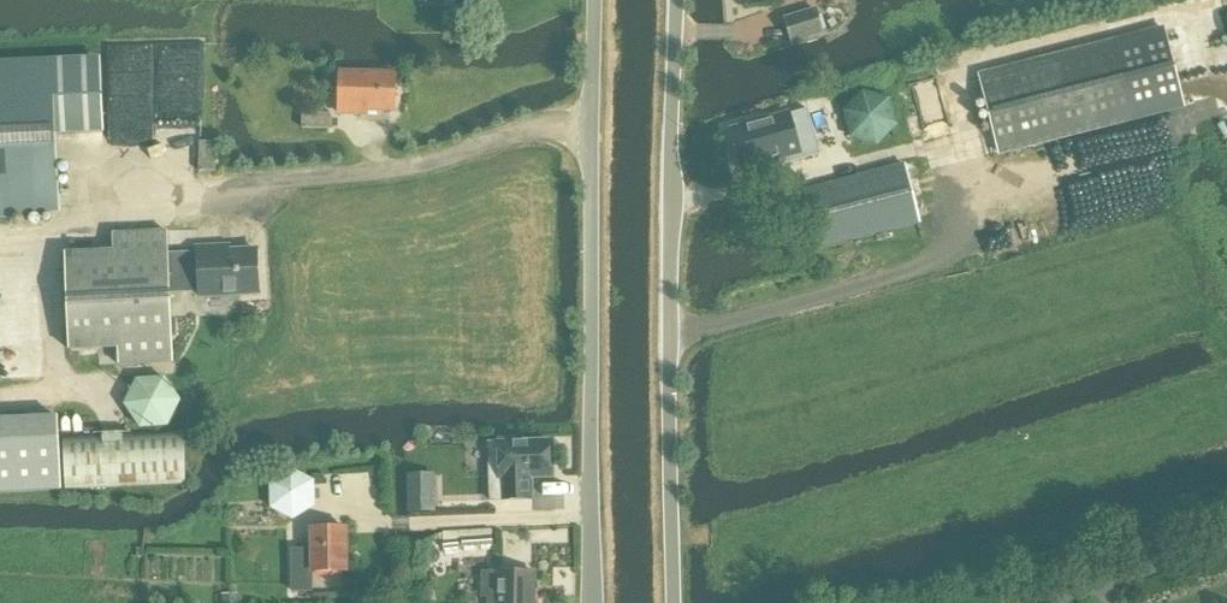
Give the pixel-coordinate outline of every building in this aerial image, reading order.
[(456,0),(428,0),(428,8),(456,8),(456,0)] [(793,42),(824,33),(817,10),(786,19),(793,42)] [(1115,40),(978,74),(998,157),(1136,123),(1186,110),(1185,108),(1165,28),(1115,40)] [(59,213),(55,135),(103,133),(100,62),(0,67),(0,216),(59,213)] [(395,111),(396,74),(342,73),(340,114),(358,114),(358,110),(395,111)] [(898,127),(890,100),(863,91),(842,113),(850,140),(877,147),(898,127)] [(789,115),(731,131),(742,170),(760,165),(762,171),(820,155),(808,110),(789,115)] [(332,129),(333,114),(304,113),(303,128),(332,129)] [(216,172),(217,143),(201,143),(200,172),(216,172)] [(819,249),(919,223),(904,164),(804,190),(819,249)] [(199,253),(169,254),(168,232),(115,234),(115,252),(67,254),(71,351),(120,349),(121,366),(175,363),(172,293),(202,292),(202,297),(261,294),(257,250),(220,252),(220,247),(199,248),(199,253)] [(168,428),(181,402),(165,378),(136,380),(123,406),(140,430),(168,428)] [(0,420),(0,495),(61,492),(58,417),(0,420)] [(65,488),(185,482),(183,434),(63,441),(65,488)] [(514,443),(514,442),(514,439),(498,439),(498,443),(489,443),(491,501),(532,500),(531,478),(550,478),(549,442),(514,443)] [(316,508),(314,481),(291,469),(269,483),(270,509),(293,522),(316,508)] [(430,512),(430,493),(424,493),(423,476),(409,476),(409,493),(409,512),(430,512)] [(314,572),(348,571),(347,529),(313,530),(314,572)] [(497,594),(497,602),(535,602),(535,573),(497,573),(486,573),(485,594),(497,594)]
